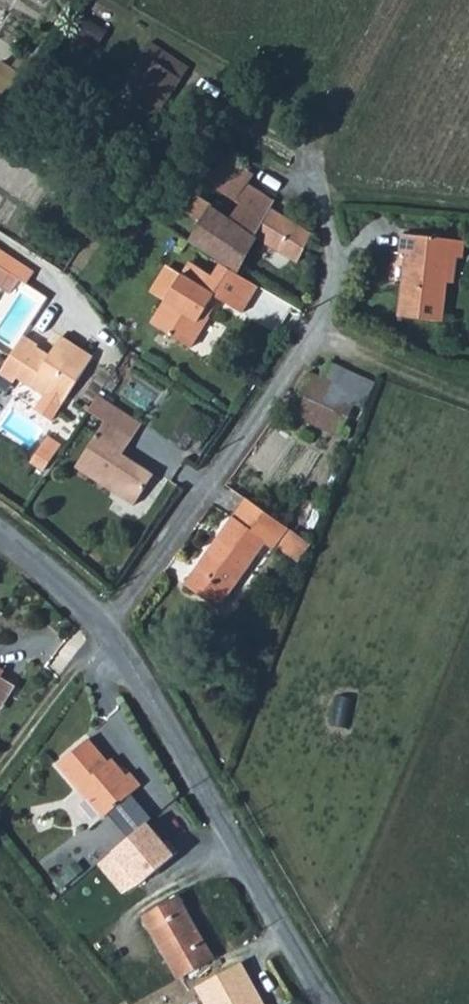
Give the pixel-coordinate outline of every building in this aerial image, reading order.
[(92,88),(85,99),(98,108),(118,121),(127,108),(134,98),(141,102),(148,92),(150,88),(174,54),(162,46),(160,46),(156,41),(136,27),(115,57),(92,88)] [(24,74),(31,63),(18,54),(11,65),(24,74)] [(8,99),(24,74),(11,65),(1,58),(0,59),(0,94),(8,99)] [(252,171),(227,155),(210,180),(237,197),(247,180),(252,171)] [(252,183),(247,180),(237,197),(238,198),(240,196),(243,198),(252,183)] [(305,247),(314,231),(287,215),(271,205),(275,198),(252,183),(243,198),(240,196),(238,198),(227,217),(212,207),(214,203),(194,190),(183,207),(203,220),(192,238),(206,247),(236,266),(255,236),(285,253),(297,260),(305,247)] [(441,322),(445,285),(448,258),(456,259),(461,259),(463,243),(401,236),(399,255),(405,256),(400,299),(399,317),(424,320),(441,322)] [(8,266),(19,274),(27,278),(35,266),(0,243),(0,261),(8,266)] [(448,258),(445,285),(453,285),(456,259),(448,258)] [(0,261),(0,282),(10,289),(19,274),(8,266),(0,261)] [(186,275),(169,303),(156,324),(196,348),(210,325),(210,322),(204,320),(208,313),(213,316),(213,315),(224,297),(247,311),(262,285),(225,262),(216,276),(209,288),(186,275)] [(193,262),(186,275),(209,288),(216,276),(193,262)] [(153,292),(169,303),(186,275),(171,265),(153,292)] [(14,355),(4,371),(20,381),(23,376),(50,393),(41,408),(58,418),(67,403),(100,355),(68,334),(53,357),(41,349),(44,343),(29,333),(14,355)] [(331,366),(326,376),(363,392),(367,382),(331,366)] [(363,392),(326,376),(312,370),(296,407),(295,410),(298,412),(345,432),(349,423),(363,392)] [(103,395),(93,411),(110,423),(138,440),(148,425),(103,395)] [(127,455),(138,440),(110,423),(81,468),(114,491),(117,488),(125,492),(122,497),(138,507),(159,475),(127,455)] [(50,436),(33,460),(46,469),(63,445),(50,436)] [(202,569),(194,581),(216,597),(226,604),(250,570),(267,547),(272,539),(279,545),(294,526),(254,496),(233,526),(202,569)] [(299,527),(288,544),(305,557),(317,541),(299,527)] [(83,734),(52,760),(80,793),(96,813),(135,780),(124,767),(117,773),(83,734)] [(143,820),(109,849),(136,882),(175,851),(164,839),(160,841),(143,820)] [(186,897),(149,919),(155,929),(183,979),(221,957),(186,897)] [(241,963),(197,986),(207,1003),(263,1003),(241,963)]
